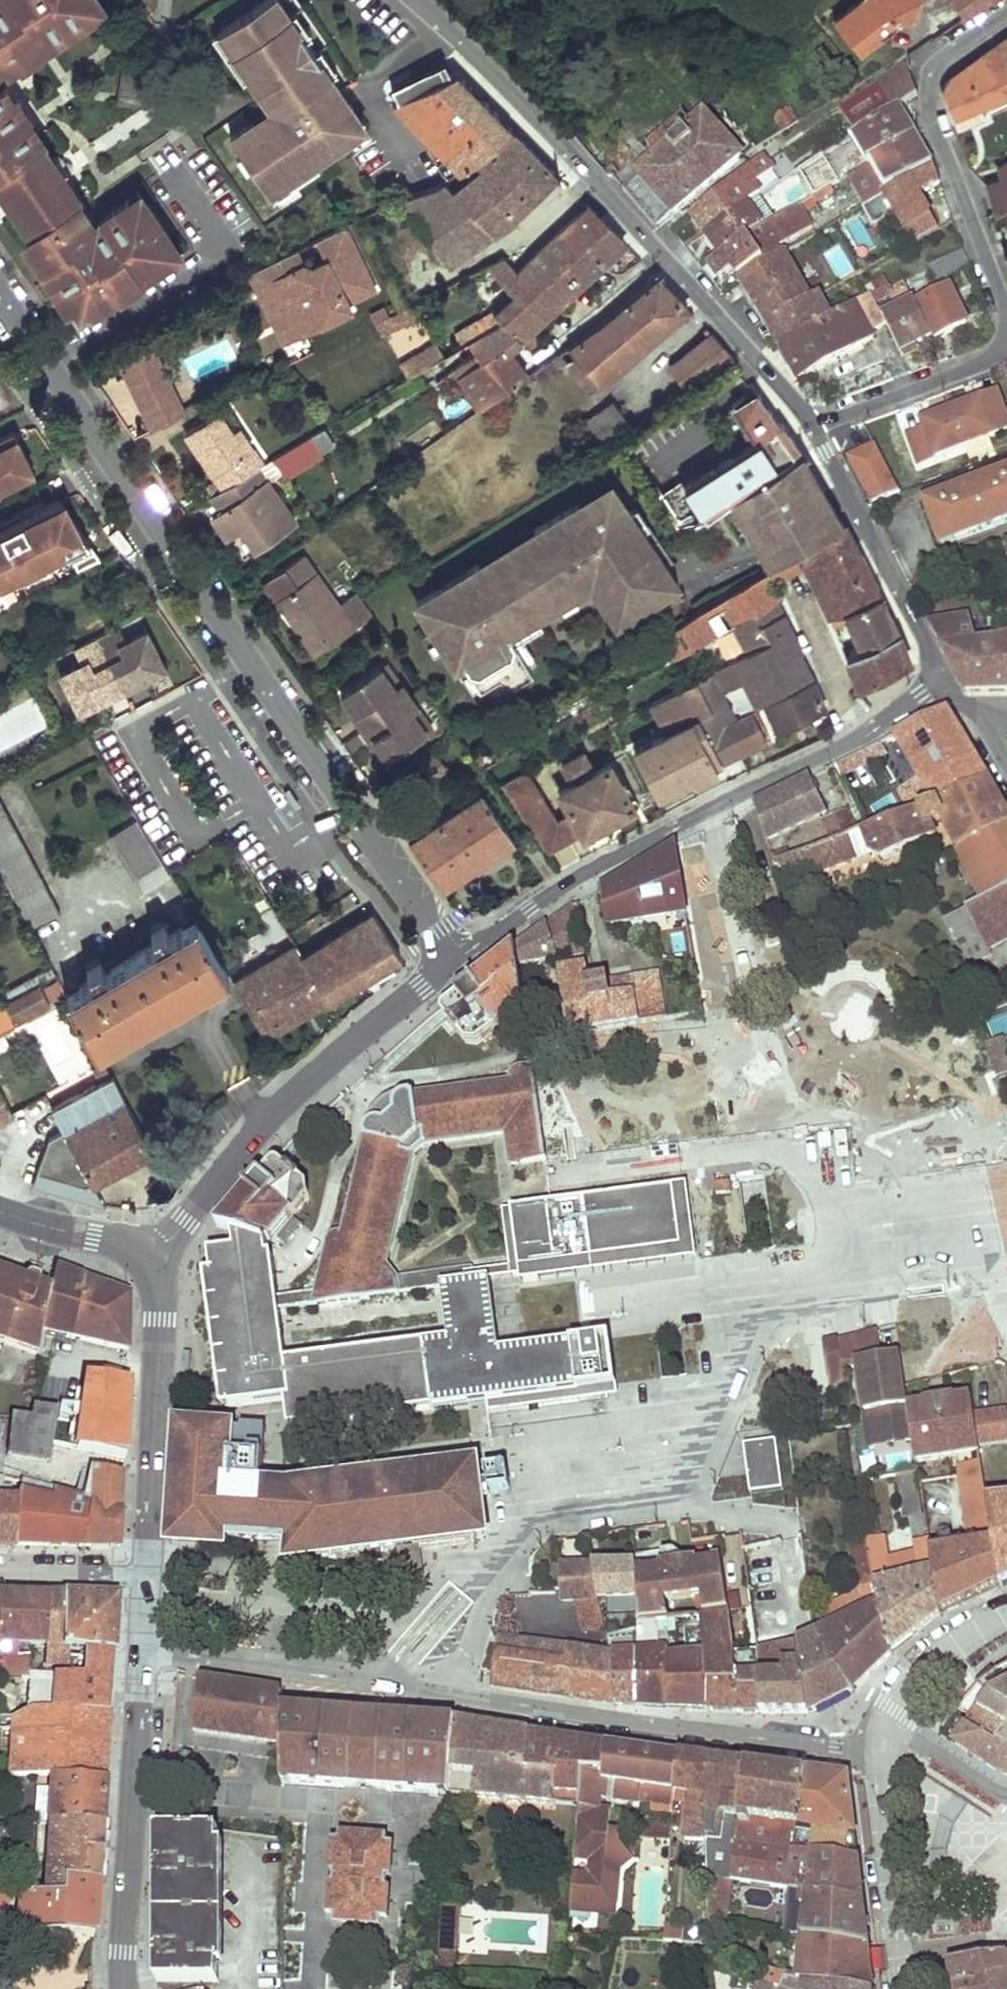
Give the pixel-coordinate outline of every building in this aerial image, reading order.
[(1,56),(15,59),(28,50),(33,51),(88,12),(91,0),(0,0),(0,57),(1,56)] [(103,0),(91,0),(88,12),(91,17),(107,6),(103,0)] [(289,0),(261,0),(219,28),(249,74),(259,88),(264,86),(273,100),(273,117),(259,125),(257,121),(233,137),(272,195),(319,163),(332,154),(329,149),(341,141),(345,146),(364,133),(365,124),(350,101),(344,104),(336,91),(341,88),(330,72),(314,48),(306,36),(290,11),(289,0)] [(300,0),(289,0),(290,11),(294,7),(312,33),(306,36),(314,48),(319,45),(336,69),(330,72),(341,88),(353,79),(300,0)] [(834,22),(860,56),(903,22),(909,23),(918,0),(867,0),(865,4),(858,2),(834,22)] [(964,17),(988,0),(953,0),(964,17)] [(219,28),(214,32),(229,53),(233,50),(219,28)] [(1001,41),(1005,50),(998,54),(1001,59),(1006,57),(1006,37),(1001,41)] [(951,118),(977,106),(1006,92),(1006,57),(1001,59),(998,54),(1005,50),(1001,41),(948,80),(944,88),(944,97),(951,118)] [(233,50),(229,53),(244,78),(249,74),(233,50)] [(440,58),(404,76),(407,80),(435,65),(441,78),(450,73),(444,62),(440,58)] [(477,161),(512,129),(459,74),(456,71),(454,72),(450,73),(441,78),(435,65),(407,80),(391,87),(397,100),(392,103),(436,147),(460,171),(477,161)] [(841,108),(857,133),(899,108),(918,95),(906,67),(841,108)] [(264,86),(259,88),(267,99),(273,100),(264,86)] [(341,88),(336,91),(344,104),(350,101),(341,88)] [(4,197),(51,166),(21,122),(25,120),(18,109),(11,109),(2,96),(0,95),(0,192),(4,197)] [(977,106),(951,118),(955,131),(983,119),(977,106)] [(854,136),(870,163),(917,135),(910,124),(899,108),(857,133),(854,136)] [(775,120),(785,131),(800,122),(790,110),(775,120)] [(268,114),(257,121),(259,125),(273,117),(268,114)] [(639,176),(672,217),(744,159),(755,151),(726,119),(715,128),(705,118),(694,128),(684,117),(649,147),(659,158),(639,176)] [(515,218),(559,175),(543,160),(512,129),(477,161),(481,167),(454,191),(445,180),(430,188),(401,199),(384,206),(391,217),(406,209),(423,230),(445,263),(447,267),(450,265),(494,234),(515,218)] [(870,163),(888,192),(934,166),(935,165),(926,150),(917,135),(870,163)] [(854,136),(850,139),(865,165),(870,163),(854,136)] [(341,141),(329,149),(332,154),(345,146),(341,141)] [(699,224),(706,234),(746,207),(750,204),(761,196),(753,185),(792,158),(783,146),(764,158),(692,215),(699,224)] [(798,171),(815,196),(831,187),(839,182),(823,156),(798,171)] [(997,165),(1003,179),(1006,177),(1006,161),(997,165)] [(319,163),(296,180),(300,187),(324,171),(319,163)] [(51,166),(4,197),(8,204),(14,212),(60,181),(51,166)] [(941,184),(934,166),(888,192),(884,194),(914,243),(940,230),(921,197),(941,184)] [(639,176),(623,189),(656,229),(672,217),(639,176)] [(1003,179),(986,186),(994,211),(1006,207),(1006,177),(1003,179)] [(296,180),(272,195),(276,203),(300,187),(296,180)] [(60,181),(14,212),(22,224),(27,232),(19,237),(48,279),(54,277),(66,295),(63,301),(76,320),(166,258),(163,256),(166,243),(169,240),(144,203),(140,206),(128,202),(125,199),(98,218),(100,220),(94,224),(93,228),(83,226),(83,221),(80,217),(83,215),(60,181)] [(139,186),(124,196),(125,199),(128,202),(140,206),(144,203),(148,200),(139,186)] [(812,198),(823,214),(840,203),(831,187),(815,196),(812,198)] [(407,326),(475,292),(495,313),(501,320),(521,340),(530,351),(539,344),(530,332),(624,243),(588,204),(517,270),(503,256),(396,309),(407,326)] [(750,204),(746,207),(761,229),(765,226),(750,204)] [(748,238),(766,265),(784,255),(780,247),(785,244),(813,228),(799,206),(765,226),(761,229),(748,238)] [(716,247),(723,257),(748,238),(761,229),(746,207),(706,234),(716,247)] [(373,287),(344,226),(300,247),(309,266),(297,272),(289,270),(282,256),(249,273),(257,289),(262,286),(276,279),(280,288),(267,295),(278,317),(292,310),(302,331),(349,307),(346,301),(373,287)] [(423,230),(410,239),(432,272),(445,263),(423,230)] [(184,252),(174,238),(169,240),(166,243),(163,256),(166,258),(169,263),(184,252)] [(741,279),(766,265),(748,238),(723,257),(711,266),(722,281),(736,271),(741,279)] [(785,244),(780,247),(784,255),(790,250),(785,244)] [(790,250),(784,255),(790,265),(793,261),(790,250)] [(930,267),(938,282),(970,266),(962,252),(930,267)] [(753,298),(769,324),(810,300),(790,265),(784,255),(766,265),(741,279),(753,298)] [(600,386),(688,308),(657,276),(568,347),(600,386)] [(54,277),(48,279),(63,301),(66,295),(54,277)] [(280,288),(276,279),(262,286),(257,289),(282,341),(302,331),(292,310),(278,317),(267,295),(280,288)] [(888,289),(872,297),(875,304),(892,297),(888,289)] [(917,306),(932,336),(943,331),(944,336),(968,324),(951,289),(917,306)] [(844,303),(827,312),(818,296),(810,300),(769,324),(775,336),(782,349),(848,311),(844,303)] [(794,372),(799,381),(873,340),(870,334),(886,325),(882,317),(875,304),(872,297),(848,311),(782,349),(794,372)] [(918,347),(934,341),(932,336),(917,306),(915,301),(882,317),(886,325),(902,355),(918,347)] [(495,313),(486,318),(492,326),(501,320),(495,313)] [(397,314),(379,322),(386,333),(402,325),(397,314)] [(454,369),(483,405),(525,374),(509,351),(521,340),(501,320),(492,326),(450,351),(444,354),(443,355),(415,372),(423,384),(433,377),(436,381),(448,374),(454,369)] [(437,330),(429,335),(440,350),(447,345),(437,330)] [(943,331),(932,336),(934,341),(944,336),(943,331)] [(668,367),(687,389),(732,357),(711,333),(668,367)] [(124,367),(155,352),(151,343),(119,359),(124,367)] [(563,362),(588,394),(600,386),(568,347),(557,354),(563,362)] [(918,347),(902,355),(903,361),(920,353),(918,347)] [(154,429),(185,413),(155,352),(124,367),(154,429)] [(557,354),(550,360),(556,368),(563,362),(557,354)] [(550,360),(533,372),(539,380),(556,368),(550,360)] [(454,369),(448,374),(476,409),(483,405),(454,369)] [(402,380),(397,384),(404,395),(410,391),(402,380)] [(732,496),(801,451),(782,422),(779,423),(759,394),(735,408),(758,438),(661,502),(677,525),(705,514),(732,496)] [(619,437),(633,427),(612,401),(599,410),(619,437)] [(1006,432),(1006,417),(1001,402),(985,407),(983,401),(953,413),(965,448),(988,440),(996,437),(1006,432)] [(233,429),(240,425),(227,404),(220,408),(233,429)] [(200,448),(225,488),(257,469),(264,464),(240,425),(233,429),(220,408),(189,430),(200,448)] [(585,420),(605,447),(619,437),(599,410),(585,420)] [(936,459),(965,448),(953,413),(924,423),(925,430),(909,436),(919,466),(936,459)] [(324,428),(309,438),(313,445),(317,452),(333,443),(324,428)] [(34,472),(21,447),(13,432),(0,438),(0,489),(34,472)] [(309,438),(282,453),(292,468),(312,455),(308,448),(313,445),(309,438)] [(988,440),(965,448),(970,462),(993,454),(988,440)] [(874,505),(902,495),(876,446),(849,457),(874,505)] [(840,525),(844,522),(828,496),(819,502),(803,476),(813,470),(801,451),(732,496),(742,512),(736,517),(743,529),(737,533),(746,547),(761,538),(776,565),(787,558),(840,525)] [(282,475),(292,468),(282,453),(272,459),(282,475)] [(282,475),(272,459),(264,464),(257,469),(268,484),(282,475)] [(221,491),(229,505),(220,511),(213,516),(223,531),(228,538),(240,530),(256,552),(295,523),(268,484),(257,469),(225,488),(221,491)] [(828,496),(813,470),(803,476),(819,502),(828,496)] [(1006,522),(1006,473),(927,503),(933,521),(942,545),(1006,522)] [(211,497),(220,511),(229,505),(221,491),(211,497)] [(100,557),(79,527),(59,498),(33,511),(36,516),(24,521),(22,517),(20,512),(0,522),(0,607),(100,557)] [(533,675),(514,644),(508,648),(501,638),(516,629),(513,622),(518,618),(523,624),(575,593),(574,590),(593,578),(603,595),(659,561),(628,511),(611,521),(609,517),(603,508),(586,518),(578,504),(532,531),(539,542),(485,575),(479,564),(463,574),(467,580),(449,592),(445,586),(417,602),(461,675),(469,670),(480,688),(498,676),(507,690),(533,675)] [(626,508),(609,517),(611,521),(628,511),(626,508)] [(36,516),(33,511),(22,517),(24,521),(36,516)] [(672,520),(664,526),(668,531),(676,525),(672,520)] [(853,541),(844,522),(840,525),(787,558),(793,569),(801,564),(813,589),(828,581),(824,572),(858,552),(853,541)] [(386,528),(373,537),(380,547),(392,539),(386,528)] [(479,564),(485,575),(539,542),(532,531),(479,564)] [(999,547),(1003,558),(1006,556),(1006,544),(999,547)] [(828,620),(881,598),(866,568),(858,552),(824,572),(828,581),(830,580),(834,588),(830,590),(838,605),(824,611),(828,620)] [(326,639),(330,644),(370,616),(354,594),(338,605),(303,556),(266,581),(312,649),(326,639)] [(793,569),(787,558),(776,565),(767,570),(772,581),(793,569)] [(625,630),(682,597),(659,561),(603,595),(625,630)] [(431,569),(423,573),(428,583),(436,578),(431,569)] [(656,639),(669,661),(733,624),(773,601),(765,588),(772,584),(770,582),(772,581),(767,570),(729,593),(656,639)] [(463,574),(445,586),(449,592),(467,580),(463,574)] [(828,581),(813,589),(824,611),(838,605),(830,590),(834,588),(830,580),(828,581)] [(780,597),(772,584),(765,588),(773,601),(778,598),(780,597)] [(773,601),(733,624),(748,650),(785,631),(777,616),(786,611),(778,598),(773,601)] [(849,622),(861,649),(897,630),(889,613),(881,598),(828,620),(832,628),(849,622)] [(786,611),(777,616),(785,631),(792,627),(786,611)] [(142,678),(165,667),(147,630),(127,640),(119,624),(96,636),(122,688),(142,678)] [(748,650),(714,668),(724,690),(743,682),(803,654),(792,627),(785,631),(748,650)] [(1006,694),(1006,654),(1004,641),(971,646),(965,629),(934,633),(952,667),(966,696),(1006,694)] [(846,656),(858,689),(910,663),(904,647),(897,630),(861,649),(846,656)] [(102,697),(122,688),(96,636),(74,647),(81,662),(61,672),(79,709),(102,697)] [(326,639),(312,649),(316,654),(330,644),(326,639)] [(646,645),(660,667),(669,661),(656,639),(646,645)] [(803,654),(743,682),(755,709),(764,705),(811,680),(814,679),(803,654)] [(375,669),(369,674),(384,695),(390,690),(375,669)] [(633,750),(641,766),(725,725),(732,721),(708,672),(651,703),(666,733),(633,750)] [(367,752),(377,767),(415,739),(401,718),(407,714),(390,690),(384,695),(369,674),(330,701),(341,716),(354,734),(367,752)] [(764,705),(778,733),(825,709),(811,680),(764,705)] [(725,725),(739,752),(750,747),(766,739),(751,711),(732,721),(725,725)] [(896,737),(936,806),(989,782),(981,767),(948,713),(896,737)] [(407,714),(401,718),(415,739),(422,735),(407,714)] [(341,716),(337,718),(350,736),(354,734),(341,716)] [(641,766),(656,794),(692,776),(715,764),(739,752),(725,725),(641,766)] [(354,734),(350,736),(363,755),(367,752),(354,734)] [(843,780),(882,760),(874,747),(836,767),(843,780)] [(433,748),(417,760),(428,778),(446,766),(433,748)] [(612,818),(633,807),(609,763),(558,791),(570,811),(583,835),(600,825),(596,819),(609,812),(612,818)] [(715,764),(692,776),(695,783),(718,771),(715,764)] [(501,784),(549,853),(570,841),(557,818),(528,770),(501,784)] [(767,841),(827,812),(810,777),(795,785),(754,804),(767,841)] [(959,852),(1006,829),(1006,812),(989,782),(936,806),(922,810),(930,825),(943,819),(959,852)] [(475,867),(514,840),(481,793),(425,832),(409,800),(401,805),(390,789),(380,797),(411,841),(444,889),(475,867)] [(31,928),(61,913),(0,799),(0,870),(11,891),(31,928)] [(863,832),(871,854),(884,858),(905,851),(904,849),(933,839),(935,835),(930,825),(922,810),(863,832)] [(570,811),(557,818),(570,841),(583,835),(570,811)] [(609,812),(596,819),(600,825),(612,818),(609,812)] [(825,822),(833,843),(850,837),(859,833),(849,812),(825,822)] [(162,862),(137,819),(109,835),(134,878),(162,862)] [(970,873),(1006,858),(1006,829),(959,852),(970,873)] [(817,849),(825,871),(858,860),(850,837),(833,843),(817,849)] [(610,927),(686,914),(674,848),(641,867),(603,890),(610,927)] [(817,849),(802,854),(807,868),(825,871),(817,849)] [(778,863),(791,858),(788,851),(772,857),(778,863)] [(807,868),(802,854),(791,858),(778,863),(781,870),(793,874),(807,868)] [(984,902),(1006,889),(1006,858),(970,873),(984,902)] [(967,910),(987,950),(989,950),(1006,940),(1006,889),(984,902),(967,910)] [(267,899),(254,907),(267,930),(280,923),(273,908),(267,899)] [(556,957),(585,953),(576,906),(552,921),(530,937),(517,947),(520,964),(556,957)] [(967,910),(944,922),(953,948),(944,953),(955,973),(991,954),(989,950),(987,950),(967,910)] [(347,988),(401,956),(373,911),(369,914),(301,957),(327,1000),(347,988)] [(227,972),(218,957),(196,919),(170,933),(164,924),(151,931),(156,942),(106,971),(100,960),(86,969),(92,979),(67,994),(77,1012),(96,1049),(176,1002),(227,972)] [(293,1020),(327,1000),(301,957),(294,946),(233,982),(264,1036),(293,1020)] [(478,1045),(526,1008),(520,964),(517,947),(474,982),(471,982),(459,992),(458,995),(469,1009),(452,1023),(468,1043),(478,1045)] [(56,974),(52,966),(3,992),(7,999),(40,983),(56,974)] [(559,970),(568,1034),(664,1020),(657,974),(590,984),(587,966),(559,970)] [(51,1004),(67,996),(58,978),(42,986),(51,1004)] [(0,1003),(0,1030),(51,1005),(40,983),(7,999),(0,1003)] [(458,995),(445,1006),(445,1012),(446,1015),(452,1023),(469,1009),(458,995)] [(38,1023),(52,1066),(71,1059),(57,1017),(38,1023)] [(986,1047),(994,1068),(1006,1063),(1006,1055),(1002,1041),(986,1047)] [(994,1068),(997,1078),(1006,1074),(1006,1063),(994,1068)] [(511,1074),(509,1081),(414,1093),(410,1091),(401,1091),(390,1095),(383,1098),(375,1104),(370,1113),(365,1119),(362,1127),(360,1136),(362,1138),(341,1234),(335,1234),(330,1236),(328,1244),(314,1304),(397,1293),(396,1284),(437,1279),(437,1272),(394,1278),(385,1266),(412,1155),(424,1142),(505,1131),(508,1162),(546,1158),(532,1066),(519,1067),(514,1070),(511,1074)] [(110,1076),(52,1108),(63,1130),(49,1137),(31,1182),(104,1205),(95,1189),(92,1183),(151,1150),(110,1076)] [(270,1155),(259,1168),(275,1182),(291,1165),(282,1158),(275,1154),(270,1155)] [(263,1234),(268,1235),(309,1197),(308,1180),(291,1165),(275,1182),(259,1168),(255,1166),(214,1220),(227,1224),(263,1234)] [(699,1261),(689,1187),(512,1210),(522,1284),(577,1277),(699,1261)] [(209,1267),(203,1268),(221,1402),(286,1393),(283,1362),(276,1310),(296,1307),(294,1288),(273,1290),(271,1250),(265,1251),(263,1234),(227,1224),(230,1243),(206,1248),(209,1267)] [(450,1407),(488,1402),(501,1354),(490,1278),(473,1280),(471,1267),(437,1272),(437,1279),(396,1284),(397,1293),(411,1406),(432,1402),(433,1409),(450,1407)] [(48,1332),(128,1350),(128,1331),(129,1295),(55,1269),(50,1291),(42,1331),(48,1332)] [(50,1291),(38,1287),(38,1286),(40,1279),(38,1277),(32,1275),(28,1276),(25,1278),(24,1281),(0,1273),(0,1348),(2,1349),(3,1348),(5,1344),(37,1355),(39,1344),(42,1331),(50,1291)] [(375,1350),(384,1409),(411,1406),(397,1293),(314,1304),(296,1307),(276,1310),(283,1362),(375,1350)] [(45,1346),(48,1332),(42,1331),(39,1344),(45,1346)] [(870,1447),(913,1440),(905,1385),(900,1353),(879,1357),(876,1331),(839,1337),(842,1353),(857,1350),(859,1365),(866,1412),(865,1413),(870,1447)] [(825,1340),(830,1379),(830,1384),(846,1382),(844,1367),(842,1353),(839,1337),(825,1340)] [(584,1344),(501,1354),(488,1402),(489,1414),(618,1397),(616,1382),(612,1341),(584,1344)] [(375,1350),(283,1362),(286,1393),(290,1420),(306,1418),(384,1409),(375,1350)] [(123,1458),(128,1382),(86,1376),(86,1383),(61,1379),(56,1411),(51,1444),(77,1449),(123,1458)] [(975,1414),(972,1398),(909,1407),(917,1460),(980,1450),(980,1445),(975,1414)] [(51,1444),(56,1411),(31,1407),(30,1419),(11,1416),(7,1455),(49,1461),(50,1452),(51,1444)] [(980,1445),(1006,1441),(1006,1409),(975,1414),(977,1426),(980,1445)] [(836,1425),(834,1413),(819,1415),(821,1427),(836,1425)] [(306,1418),(290,1420),(296,1460),(311,1458),(306,1418)] [(174,1419),(165,1547),(224,1549),(225,1539),(261,1542),(285,1545),(284,1563),(316,1559),(354,1554),(397,1549),(401,1548),(409,1548),(420,1547),(488,1537),(484,1500),(483,1489),(479,1459),(404,1469),(392,1470),(292,1483),(264,1481),(265,1455),(234,1454),(236,1425),(174,1419)] [(776,1441),(744,1446),(750,1494),(782,1489),(776,1441)] [(969,1546),(976,1596),(1000,1584),(987,1499),(982,1463),(959,1467),(964,1501),(965,1501),(972,1545),(969,1546)] [(121,1518),(123,1475),(89,1468),(82,1501),(91,1504),(82,1548),(119,1548),(121,1518)] [(488,1481),(490,1493),(510,1490),(507,1477),(506,1470),(487,1472),(488,1481)] [(876,1581),(893,1652),(922,1629),(941,1614),(931,1552),(925,1515),(923,1516),(916,1473),(897,1476),(904,1519),(913,1517),(918,1543),(917,1544),(918,1553),(887,1562),(884,1540),(881,1522),(879,1523),(878,1517),(866,1518),(867,1525),(870,1541),(876,1581)] [(43,1491),(44,1486),(20,1480),(19,1493),(42,1498),(43,1491)] [(48,1547),(82,1548),(91,1504),(82,1501),(43,1491),(42,1498),(19,1493),(18,1498),(14,1546),(48,1547)] [(1000,1584),(1006,1581),(1006,1497),(987,1499),(1000,1584)] [(14,1548),(14,1546),(18,1498),(0,1498),(0,1548),(14,1548)] [(867,1525),(854,1527),(858,1544),(870,1541),(867,1525)] [(814,1634),(856,1689),(872,1673),(893,1652),(876,1581),(870,1541),(858,1544),(848,1545),(855,1590),(865,1588),(870,1608),(830,1627),(814,1634)] [(969,1546),(957,1548),(965,1601),(970,1599),(976,1596),(969,1546)] [(945,1611),(965,1601),(957,1548),(945,1550),(931,1552),(941,1614),(945,1611)] [(691,1559),(636,1567),(639,1599),(641,1623),(669,1621),(670,1621),(668,1600),(696,1596),(699,1619),(701,1619),(708,1613),(729,1609),(722,1555),(691,1559)] [(599,1602),(639,1599),(636,1567),(636,1563),(620,1563),(594,1564),(599,1602)] [(600,1702),(616,1704),(613,1651),(608,1636),(599,1602),(594,1564),(561,1565),(561,1588),(554,1588),(555,1593),(553,1593),(554,1603),(578,1602),(582,1633),(585,1632),(588,1649),(524,1641),(523,1656),(511,1655),(512,1640),(499,1638),(498,1638),(498,1650),(495,1664),(492,1687),(537,1693),(564,1697),(600,1702)] [(865,1588),(855,1590),(856,1595),(843,1601),(846,1608),(826,1617),(830,1627),(870,1608),(865,1588)] [(48,1593),(22,1592),(0,1591),(0,1645),(18,1645),(45,1646),(48,1593)] [(69,1649),(62,1648),(64,1594),(48,1593),(45,1646),(45,1665),(68,1667),(69,1649)] [(553,1593),(530,1594),(530,1604),(554,1603),(553,1593)] [(69,1649),(84,1650),(114,1651),(115,1631),(117,1596),(64,1594),(62,1648),(69,1649)] [(760,1678),(758,1649),(735,1652),(729,1609),(708,1613),(701,1619),(710,1683),(709,1711),(741,1712),(741,1678),(760,1678)] [(688,1709),(709,1711),(710,1683),(701,1619),(699,1619),(683,1620),(687,1647),(688,1656),(668,1659),(668,1708),(688,1709)] [(652,1707),(668,1708),(668,1659),(668,1650),(669,1631),(669,1621),(641,1623),(640,1630),(636,1706),(652,1707)] [(613,1651),(616,1704),(636,1706),(640,1630),(608,1636),(613,1651)] [(814,1634),(797,1643),(757,1645),(758,1649),(760,1678),(760,1713),(790,1712),(808,1712),(827,1703),(856,1689),(814,1634)] [(524,1641),(512,1640),(511,1655),(523,1656),(524,1641)] [(687,1647),(668,1650),(668,1659),(688,1656),(687,1647)] [(56,1690),(55,1710),(110,1712),(112,1680),(114,1651),(84,1650),(82,1675),(50,1675),(49,1680),(42,1679),(41,1689),(56,1690)] [(29,1656),(18,1656),(0,1656),(0,1676),(28,1676),(28,1673),(29,1656)] [(995,1673),(980,1686),(979,1687),(990,1696),(1006,1707),(1006,1667),(995,1673)] [(200,1678),(193,1731),(257,1740),(260,1766),(276,1767),(276,1792),(282,1792),(282,1782),(282,1707),(282,1690),(243,1684),(200,1678)] [(760,1678),(741,1678),(741,1712),(760,1713),(760,1678)] [(1006,1752),(1006,1707),(990,1696),(981,1709),(978,1713),(1006,1731),(997,1746),(1006,1752)] [(31,1698),(22,1702),(8,1710),(11,1717),(30,1708),(38,1709),(31,1698)] [(282,1707),(282,1782),(449,1795),(456,1725),(453,1725),(453,1719),(402,1716),(389,1715),(378,1714),(349,1712),(336,1711),(320,1710),(308,1709),(293,1708),(282,1707)] [(110,1712),(55,1710),(38,1709),(30,1708),(11,1717),(0,1717),(0,1731),(10,1731),(9,1775),(14,1775),(53,1777),(106,1778),(107,1753),(110,1712)] [(997,1746),(1006,1731),(978,1713),(969,1727),(997,1746)] [(462,1721),(456,1720),(456,1725),(449,1795),(578,1807),(581,1796),(556,1794),(557,1775),(527,1771),(530,1732),(488,1726),(478,1724),(477,1729),(472,1728),(467,1723),(461,1722),(462,1721)] [(971,1755),(985,1764),(997,1746),(969,1727),(956,1746),(965,1751),(971,1755)] [(606,1744),(530,1732),(527,1771),(557,1775),(556,1794),(581,1796),(583,1770),(604,1771),(606,1744)] [(570,1913),(616,1917),(621,1872),(635,1861),(619,1841),(620,1830),(609,1829),(610,1809),(601,1807),(601,1799),(603,1779),(616,1780),(614,1801),(638,1803),(635,1831),(641,1839),(641,1847),(666,1849),(667,1835),(672,1835),(675,1801),(679,1754),(606,1744),(604,1771),(583,1770),(581,1796),(578,1807),(570,1913)] [(1006,1777),(1006,1752),(997,1746),(985,1764),(1003,1775),(1006,1777)] [(675,1801),(688,1803),(687,1815),(705,1816),(706,1758),(692,1756),(679,1754),(675,1801)] [(706,1758),(705,1816),(705,1835),(710,1836),(736,1839),(738,1822),(739,1815),(746,1764),(726,1761),(706,1758)] [(750,1817),(799,1824),(805,1773),(777,1769),(746,1764),(739,1815),(750,1817)] [(795,1849),(857,1856),(854,1835),(847,1777),(805,1773),(799,1824),(797,1837),(795,1849)] [(13,1786),(14,1775),(9,1775),(0,1775),(0,1785),(13,1786)] [(53,1777),(50,1824),(103,1825),(104,1804),(106,1778),(53,1777)] [(616,1780),(603,1779),(601,1799),(614,1801),(616,1780)] [(687,1815),(684,1840),(705,1842),(705,1835),(705,1816),(687,1815)] [(750,1817),(739,1815),(738,1822),(750,1823),(750,1817)] [(47,1862),(45,1895),(62,1895),(63,1880),(99,1882),(100,1857),(103,1825),(50,1824),(50,1825),(47,1862)] [(47,1862),(49,1826),(38,1825),(35,1862),(47,1862)] [(157,1981),(218,1981),(219,1830),(164,1830),(164,1848),(157,1848),(157,1864),(164,1864),(164,1949),(157,1949),(157,1981)] [(765,1834),(764,1844),(795,1849),(797,1837),(765,1834)] [(736,1839),(710,1836),(711,1867),(732,1869),(736,1842),(736,1839)] [(387,1851),(378,1844),(369,1843),(369,1837),(359,1837),(358,1842),(346,1841),(338,1848),(337,1866),(333,1872),(332,1879),(332,1883),(335,1892),(334,1910),(342,1917),(375,1919),(382,1913),(383,1895),(387,1887),(387,1883),(387,1877),(385,1869),(387,1851)] [(805,1891),(863,1900),(861,1888),(857,1856),(795,1849),(764,1844),(736,1842),(732,1869),(731,1880),(796,1890),(805,1891)] [(707,1866),(707,1876),(731,1880),(732,1869),(711,1867),(707,1866)] [(708,1922),(725,1924),(731,1880),(707,1876),(708,1922)] [(62,1895),(45,1895),(19,1894),(18,1933),(94,1937),(96,1912),(99,1882),(63,1880),(62,1895)] [(805,1891),(796,1890),(794,1898),(804,1899),(805,1891)] [(867,1945),(868,1945),(867,1931),(863,1900),(805,1891),(804,1899),(809,1900),(808,1906),(803,1936),(867,1945)] [(0,1893),(0,1911),(11,1912),(12,1894),(0,1893)] [(442,1901),(439,1951),(460,1952),(462,1902),(442,1901)] [(787,1910),(786,1930),(802,1931),(803,1911),(787,1910)] [(664,1941),(683,1942),(685,1927),(665,1926),(664,1941)] [(698,1928),(685,1927),(683,1942),(697,1943),(698,1928)] [(709,1928),(698,1928),(697,1943),(710,1943),(709,1928)] [(867,1945),(803,1936),(798,1979),(812,1981),(872,1988),(870,1971),(868,1971),(868,1967),(859,1963),(858,1953),(866,1952),(865,1950),(868,1949),(867,1945)] [(866,1952),(858,1953),(859,1963),(868,1967),(868,1971),(870,1971),(868,1949),(865,1950),(866,1952)] [(953,1962),(956,1987),(992,1981),(1006,1978),(1006,1957),(1003,1954),(953,1962)] [(710,1980),(734,1988),(737,1974),(711,1966),(710,1980)] [(763,1982),(782,1988),(786,1976),(787,1973),(768,1967),(766,1974),(763,1982)] [(992,1981),(993,1988),(1006,1988),(1006,1978),(992,1981)] [(992,1981),(956,1987),(957,1988),(993,1988),(992,1981)]
